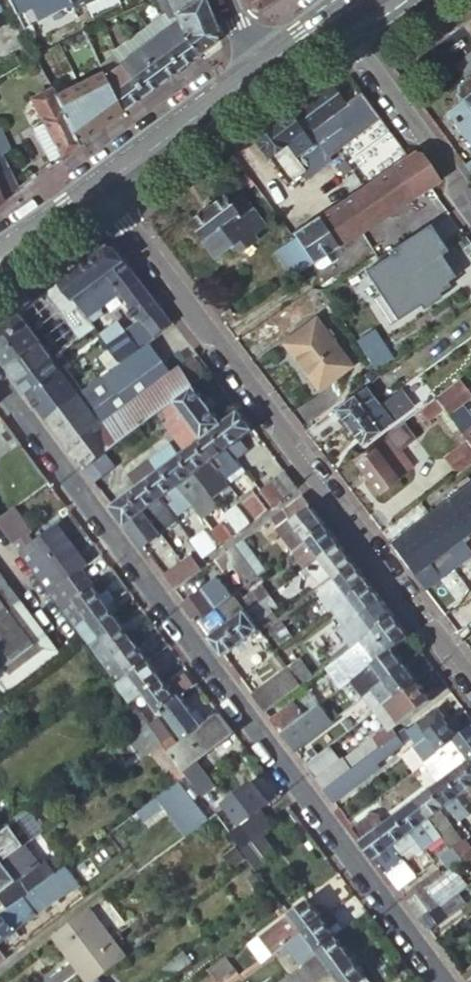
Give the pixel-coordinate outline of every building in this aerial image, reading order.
[(121,112),(104,77),(87,42),(83,33),(78,21),(72,9),(67,0),(7,0),(45,78),(51,89),(78,144),(121,112)] [(72,9),(92,0),(67,0),(72,9)] [(176,24),(181,36),(183,38),(184,40),(197,56),(216,42),(217,31),(216,29),(205,0),(157,0),(169,18),(173,16),(176,24)] [(250,7),(258,9),(270,0),(247,0),(250,7)] [(99,23),(83,33),(87,42),(102,30),(99,23)] [(176,24),(156,39),(178,70),(197,56),(184,40),(183,38),(181,36),(176,24)] [(140,50),(163,81),(178,70),(156,39),(140,50)] [(121,65),(143,96),(163,81),(140,50),(121,65)] [(104,77),(121,112),(143,96),(121,65),(104,77)] [(469,76),(463,75),(457,79),(458,85),(453,89),(459,97),(446,108),(468,139),(470,137),(470,74),(469,76)] [(33,97),(51,89),(45,78),(28,86),(33,97)] [(326,154),(377,116),(357,89),(343,99),(329,81),(250,140),(263,157),(265,155),(268,159),(273,156),(288,176),(298,168),(294,163),(319,145),(326,154)] [(61,156),(78,144),(51,89),(33,97),(46,124),(61,156)] [(51,163),(61,156),(46,124),(35,130),(51,163)] [(16,189),(1,155),(8,151),(0,132),(0,190),(4,198),(16,189)] [(294,163),(298,168),(301,173),(326,154),(319,145),(294,163)] [(459,158),(468,169),(470,166),(470,149),(459,158)] [(416,151),(408,157),(292,237),(295,241),(310,264),(324,255),(374,223),(390,212),(407,202),(427,189),(440,181),(422,154),(416,151)] [(237,249),(263,229),(233,189),(222,197),(220,195),(183,223),(208,256),(230,240),(237,249)] [(449,252),(431,225),(406,242),(408,246),(389,258),(365,274),(380,296),(373,300),(391,327),(420,307),(445,291),(451,287),(448,283),(456,278),(443,256),(449,252)] [(290,278),(310,264),(295,241),(275,255),(290,278)] [(408,246),(406,242),(405,241),(386,253),(389,258),(408,246)] [(121,362),(174,323),(117,247),(108,247),(61,281),(87,316),(121,291),(143,321),(109,345),(114,352),(121,362)] [(324,255),(310,264),(313,269),(319,270),(330,263),(324,255)] [(87,316),(61,281),(45,293),(72,329),(88,317),(87,316)] [(445,291),(420,307),(423,312),(448,295),(445,291)] [(19,312),(0,326),(0,356),(8,368),(41,344),(19,312)] [(94,326),(88,317),(72,329),(78,338),(94,326)] [(318,390),(349,365),(314,320),(283,344),(318,390)] [(8,368),(18,381),(51,357),(45,348),(48,345),(45,340),(41,344),(8,368)] [(106,373),(78,393),(115,444),(163,409),(195,385),(183,368),(171,376),(161,363),(164,361),(151,343),(108,375),(106,373)] [(113,368),(121,362),(114,352),(106,359),(113,368)] [(18,381),(45,417),(78,393),(51,357),(18,381)] [(195,385),(210,375),(197,358),(183,368),(195,385)] [(462,388),(457,381),(433,399),(441,410),(466,392),(462,388)] [(215,429),(223,423),(214,410),(206,399),(195,385),(163,409),(171,421),(165,426),(184,452),(198,442),(215,429)] [(368,386),(334,412),(346,428),(385,399),(381,394),(376,397),(368,386)] [(395,392),(385,399),(346,428),(360,447),(408,409),(395,392)] [(45,417),(83,467),(105,452),(115,444),(78,393),(45,417)] [(206,399),(214,410),(218,406),(210,396),(206,399)] [(441,410),(433,399),(418,410),(426,421),(441,410)] [(444,413),(462,438),(470,450),(470,420),(458,403),(444,413)] [(254,429),(240,410),(223,423),(215,429),(235,456),(245,448),(239,440),(254,429)] [(235,456),(215,429),(198,442),(226,480),(243,467),(235,456)] [(383,437),(351,461),(378,496),(400,481),(397,476),(407,468),(383,437)] [(462,438),(442,453),(458,473),(470,463),(470,450),(462,438)] [(166,466),(180,455),(170,442),(129,474),(138,486),(148,479),(166,466)] [(198,442),(184,452),(182,454),(209,491),(226,480),(198,442)] [(105,452),(83,467),(93,481),(115,465),(105,452)] [(209,491),(182,454),(180,455),(166,466),(193,503),(209,491)] [(193,503),(166,466),(148,479),(161,498),(175,517),(193,503)] [(272,482),(261,491),(272,506),(297,487),(285,470),(271,481),(272,482)] [(148,479),(138,486),(131,492),(144,510),(161,498),(148,479)] [(427,517),(418,505),(380,534),(423,591),(470,554),(460,538),(470,530),(470,484),(427,517)] [(144,510),(131,492),(112,506),(140,545),(160,531),(144,510)] [(243,503),(255,518),(268,509),(257,493),(243,503)] [(303,495),(284,510),(290,518),(280,525),(297,548),(326,526),(303,495)] [(175,517),(161,498),(144,510),(160,531),(176,519),(175,517)] [(235,505),(225,512),(238,530),(248,523),(235,505)] [(12,543),(23,535),(29,530),(12,508),(0,517),(0,526),(12,543)] [(278,514),(274,517),(280,525),(290,518),(284,510),(278,514)] [(220,521),(212,527),(222,542),(230,536),(220,521)] [(82,568),(89,563),(59,524),(30,546),(60,585),(82,568)] [(339,543),(326,526),(297,548),(310,565),(339,543)] [(191,540),(203,557),(216,547),(213,543),(215,542),(206,530),(191,540)] [(12,543),(49,593),(60,585),(30,546),(23,535),(12,543)] [(357,566),(339,543),(310,565),(324,583),(333,576),(337,580),(357,566)] [(258,577),(235,545),(228,550),(216,559),(226,573),(237,566),(250,583),(258,577)] [(174,590),(193,576),(190,571),(186,566),(183,562),(163,576),(174,590)] [(186,566),(190,571),(195,568),(191,563),(186,566)] [(369,582),(357,566),(337,580),(338,582),(317,598),(327,613),(349,597),(369,582)] [(81,624),(108,603),(82,568),(60,585),(49,593),(75,628),(81,624)] [(218,578),(184,604),(197,621),(216,608),(231,596),(218,578)] [(382,599),(369,582),(349,597),(362,614),(382,599)] [(250,608),(268,595),(260,583),(242,596),(250,608)] [(52,654),(0,584),(0,693),(52,654)] [(278,607),(268,595),(250,608),(258,619),(271,609),(273,611),(278,607)] [(349,597),(327,613),(340,629),(362,614),(349,597)] [(113,599),(108,603),(81,624),(96,645),(105,638),(104,637),(123,622),(114,611),(119,608),(113,599)] [(375,631),(395,616),(382,599),(362,614),(375,631)] [(216,608),(197,621),(222,656),(259,629),(245,610),(227,623),(216,608)] [(277,617),(273,611),(271,609),(258,619),(264,627),(277,617)] [(347,651),(375,631),(362,614),(340,629),(333,635),(346,652),(347,651)] [(410,637),(395,616),(375,631),(347,651),(362,672),(395,649),(410,637)] [(470,634),(470,619),(454,632),(461,641),(470,634)] [(116,655),(135,640),(123,622),(104,637),(105,638),(96,645),(90,649),(102,666),(116,655)] [(290,635),(281,622),(268,632),(277,644),(290,635)] [(259,629),(222,656),(231,668),(267,641),(259,629)] [(130,674),(149,658),(135,640),(116,655),(121,662),(118,664),(121,669),(125,667),(130,674)] [(407,666),(395,649),(362,672),(374,690),(407,666)] [(362,672),(347,651),(346,652),(332,663),(346,684),(362,672)] [(144,693),(163,677),(149,658),(130,674),(130,675),(117,686),(130,703),(144,693)] [(293,668),(289,671),(300,686),(302,685),(313,677),(300,658),(296,661),(299,666),(294,670),(293,668)] [(291,665),(293,668),(294,670),(299,666),(296,661),(291,665)] [(376,711),(418,680),(407,666),(374,690),(366,696),(376,711)] [(300,686),(289,671),(286,667),(250,693),(264,712),(300,686)] [(180,693),(192,684),(183,672),(167,684),(163,677),(144,693),(157,710),(180,693)] [(313,677),(302,685),(306,690),(268,717),(280,733),(317,705),(327,698),(328,698),(313,677)] [(432,699),(418,680),(376,711),(387,727),(341,762),(348,771),(394,735),(405,727),(418,718),(415,713),(432,699)] [(302,685),(300,686),(264,712),(268,717),(306,690),(302,685)] [(180,741),(202,724),(180,693),(157,710),(180,741)] [(336,712),(327,698),(317,705),(327,718),(336,712)] [(292,750),(330,722),(327,718),(317,705),(280,733),(292,750)] [(439,751),(458,736),(438,708),(407,731),(412,738),(416,743),(427,734),(439,751)] [(180,741),(157,710),(143,720),(160,743),(166,752),(180,741)] [(143,720),(136,711),(127,718),(133,727),(143,720)] [(226,833),(257,809),(249,797),(225,815),(206,790),(208,788),(190,764),(233,732),(218,712),(202,724),(180,741),(166,752),(184,775),(212,814),(226,833)] [(150,751),(160,743),(143,720),(133,727),(121,736),(126,742),(139,760),(150,751)] [(407,731),(405,727),(394,735),(402,745),(412,738),(407,731)] [(458,736),(439,751),(432,756),(448,777),(452,774),(468,762),(470,760),(470,727),(458,736)] [(427,734),(416,743),(416,746),(427,759),(432,756),(439,751),(427,734)] [(394,735),(348,771),(322,790),(331,802),(375,770),(373,766),(402,745),(394,735)] [(121,736),(109,746),(113,751),(126,742),(121,736)] [(316,741),(296,755),(303,764),(322,750),(316,741)] [(184,775),(166,752),(160,743),(150,751),(174,783),(184,775)] [(337,761),(327,747),(322,750),(303,764),(313,779),(337,761)] [(348,771),(341,762),(339,759),(337,761),(313,779),(322,790),(348,771)] [(468,762),(452,774),(465,793),(470,801),(470,765),(468,762)] [(414,769),(384,790),(389,798),(396,793),(397,795),(421,778),(414,769)] [(452,774),(448,777),(435,787),(449,806),(461,796),(465,793),(452,774)] [(189,831),(212,814),(184,775),(174,783),(133,814),(139,822),(141,821),(144,825),(169,806),(189,831)] [(449,806),(435,787),(416,800),(431,819),(441,812),(449,806)] [(449,806),(461,822),(470,814),(470,810),(461,796),(449,806)] [(416,800),(397,815),(411,834),(410,835),(417,845),(422,852),(443,836),(431,819),(416,800)] [(269,825),(257,809),(226,833),(247,862),(251,867),(271,852),(257,834),(269,825)] [(371,812),(350,828),(360,842),(379,828),(382,826),(371,812)] [(441,812),(431,819),(443,836),(454,850),(451,846),(461,839),(441,812)] [(382,826),(379,828),(398,855),(400,858),(417,845),(410,835),(411,834),(397,815),(382,826)] [(35,840),(21,821),(0,838),(0,866),(24,848),(35,840)] [(379,828),(360,842),(380,868),(398,855),(379,828)] [(467,841),(464,836),(461,839),(451,846),(454,850),(462,861),(470,854),(470,846),(467,841)] [(11,908),(37,888),(49,879),(24,848),(0,866),(0,894),(0,893),(11,908)] [(462,861),(454,850),(441,859),(449,870),(462,861)] [(256,879),(250,870),(244,875),(250,883),(256,879)] [(406,903),(418,919),(461,888),(448,871),(430,884),(418,893),(406,903)] [(49,879),(63,898),(71,891),(58,872),(49,879)] [(42,906),(47,910),(63,898),(49,879),(37,888),(48,902),(42,906)] [(415,889),(418,893),(430,884),(427,880),(415,889)] [(0,916),(0,945),(47,910),(42,906),(48,902),(37,888),(11,908),(0,916)] [(461,888),(418,919),(427,932),(470,900),(461,888)] [(268,957),(278,950),(323,917),(311,900),(256,941),(268,957)] [(282,910),(278,905),(273,909),(277,914),(282,910)] [(90,908),(55,934),(90,980),(125,953),(90,908)] [(336,920),(330,912),(323,917),(329,925),(336,920)] [(318,950),(336,935),(329,925),(323,917),(278,950),(280,954),(290,947),(298,958),(315,946),(318,950)] [(336,935),(318,950),(332,969),(341,981),(371,981),(336,935)] [(248,946),(261,962),(268,957),(256,941),(248,946)] [(187,961),(179,950),(155,968),(163,978),(187,961)] [(276,981),(315,981),(332,969),(318,950),(276,981)] [(219,981),(232,981),(240,978),(228,957),(210,967),(219,981)] [(459,974),(465,981),(470,981),(470,965),(459,974)]
